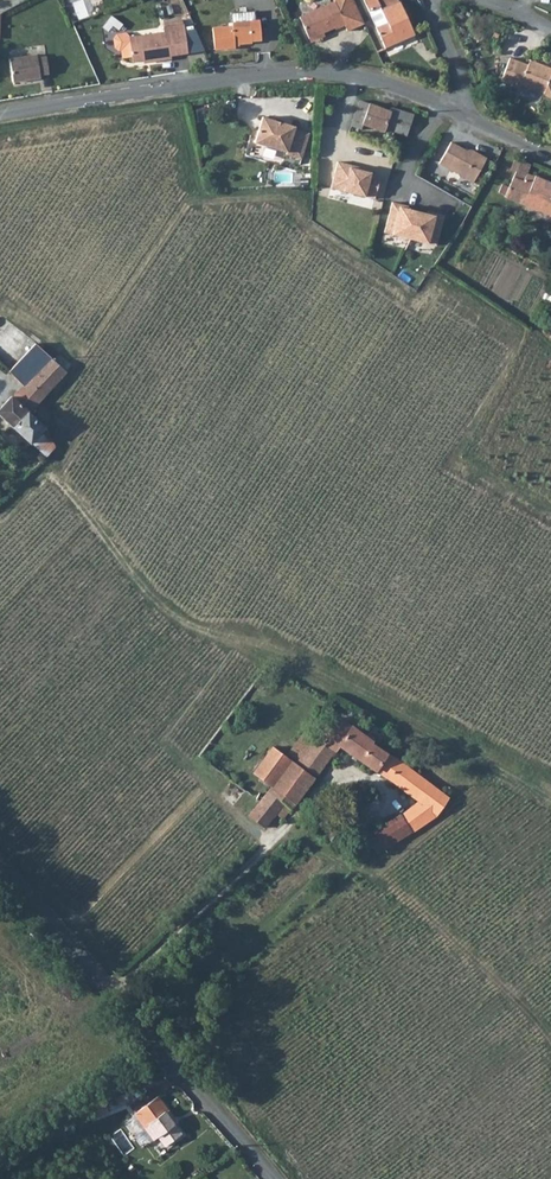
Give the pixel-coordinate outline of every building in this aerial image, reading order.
[(311,40),(336,29),(337,31),(346,26),(343,19),(359,11),(354,0),(334,0),(335,4),(301,20),(311,40)] [(385,20),(374,25),(383,46),(404,36),(412,32),(411,29),(398,0),(376,0),(385,20)] [(359,11),(343,19),(346,26),(349,33),(365,25),(359,11)] [(215,25),(217,46),(237,44),(236,41),(253,39),(253,38),(263,36),(261,17),(234,20),(234,23),(215,25)] [(129,30),(115,32),(117,47),(123,46),(124,55),(133,54),(133,58),(150,56),(150,58),(173,54),(172,51),(188,49),(184,21),(163,24),(164,28),(130,33),(129,30)] [(12,57),(17,80),(44,75),(43,73),(51,71),(48,54),(40,56),(39,52),(12,57)] [(517,85),(539,93),(538,95),(550,99),(550,96),(550,65),(549,70),(529,63),(528,68),(523,66),(505,59),(497,82),(515,90),(517,85)] [(384,132),(385,128),(407,136),(415,114),(393,106),(391,110),(362,99),(352,126),(363,130),(365,125),(384,132)] [(263,116),(255,142),(287,151),(286,154),(302,158),(310,133),(295,128),(296,126),(263,116)] [(440,164),(474,183),(488,159),(472,150),(470,150),(468,151),(452,142),(440,164)] [(495,163),(489,160),(488,159),(474,183),(482,187),(495,163)] [(376,197),(382,173),(372,171),(372,169),(338,160),(332,187),(376,197)] [(503,186),(500,193),(500,194),(503,195),(550,216),(550,185),(527,175),(531,166),(520,162),(509,188),(503,186)] [(393,203),(386,233),(437,245),(445,215),(436,213),(435,216),(401,207),(402,205),(393,203)] [(0,407),(0,416),(45,457),(55,447),(46,427),(30,412),(66,373),(34,343),(8,371),(23,386),(13,397),(11,396),(0,407)] [(270,787),(248,814),(265,829),(276,814),(283,820),(339,748),(376,772),(417,801),(366,835),(376,854),(437,816),(448,799),(404,764),(341,717),(331,731),(322,725),(314,739),(297,760),(294,757),(270,787)] [(251,772),(270,787),(294,757),(297,760),(314,739),(303,731),(285,756),(271,746),(251,772)] [(325,823),(319,833),(332,841),(338,832),(325,823)] [(366,849),(358,858),(363,864),(372,857),(366,849)] [(79,1108),(91,1124),(109,1118),(103,1100),(79,1108)] [(173,1122),(156,1100),(133,1118),(155,1143),(158,1141),(167,1150),(182,1139),(170,1124),(173,1122)]
